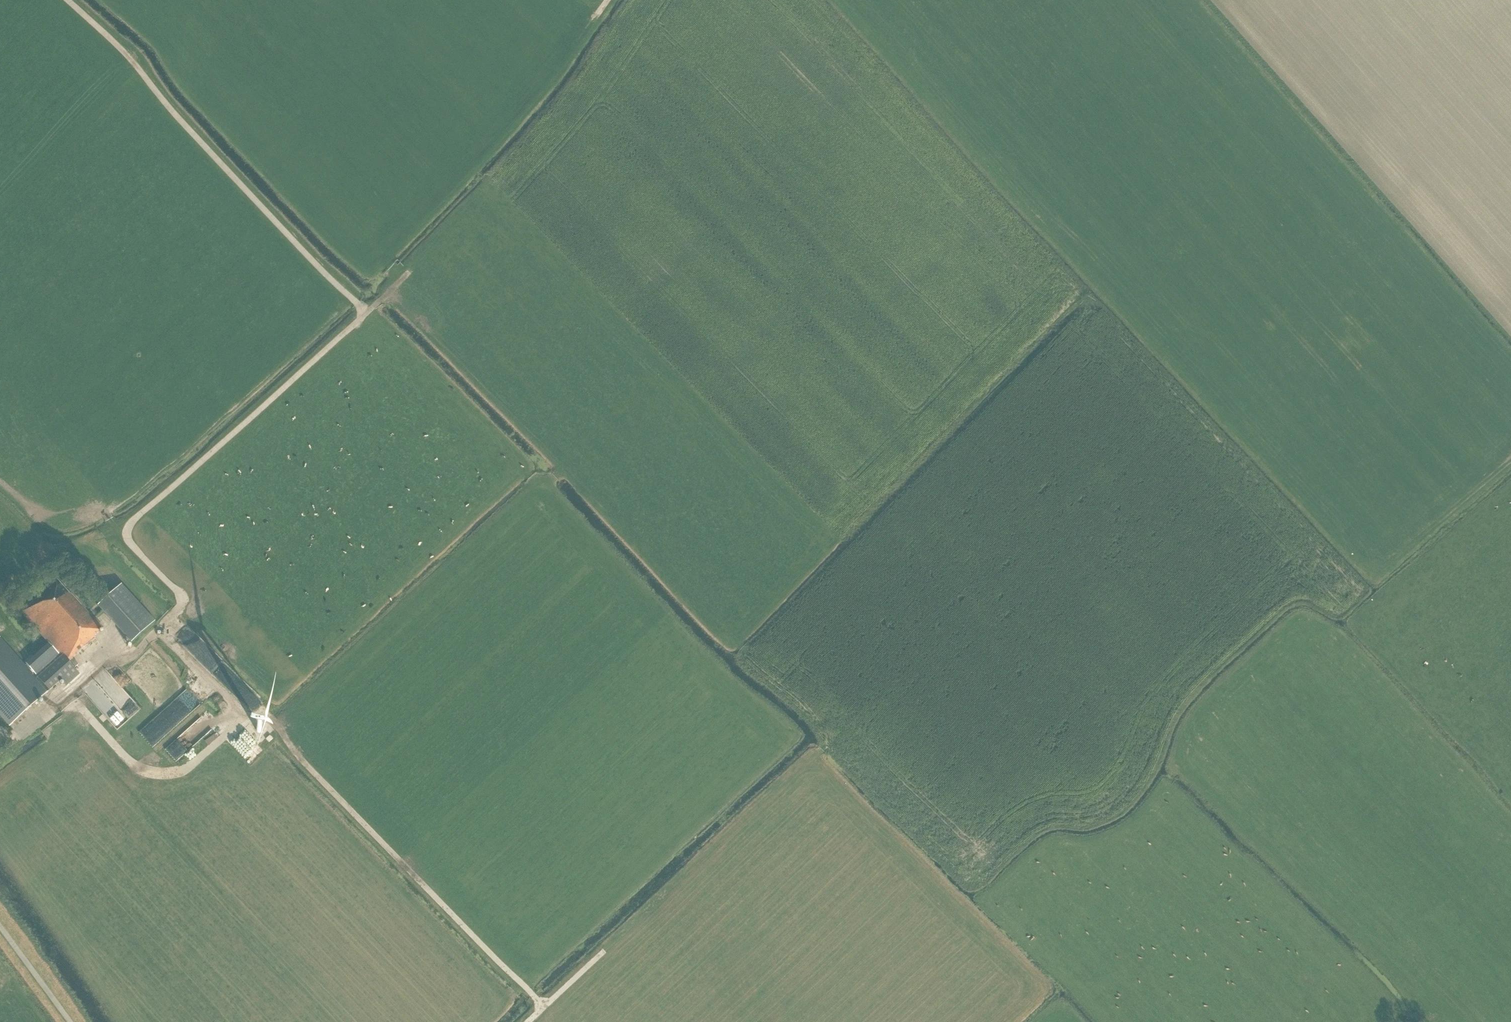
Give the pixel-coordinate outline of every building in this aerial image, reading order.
[(21,612),(63,660),(58,664),(55,660),(35,678),(0,638),(0,714),(10,725),(48,691),(49,690),(50,690),(62,679),(67,685),(80,674),(74,668),(78,664),(73,658),(96,637),(94,635),(103,627),(94,617),(93,618),(71,593),(70,594),(58,580),(21,612)] [(122,586),(99,607),(132,644),(156,623),(122,586)] [(94,700),(118,729),(141,710),(106,667),(94,677),(105,691),(94,700)] [(184,678),(187,684),(195,679),(191,674),(184,678)] [(187,689),(139,732),(152,747),(200,703),(187,689)] [(200,716),(165,750),(177,762),(212,728),(200,716)] [(248,762),(255,756),(248,749),(241,755),(248,762)]
